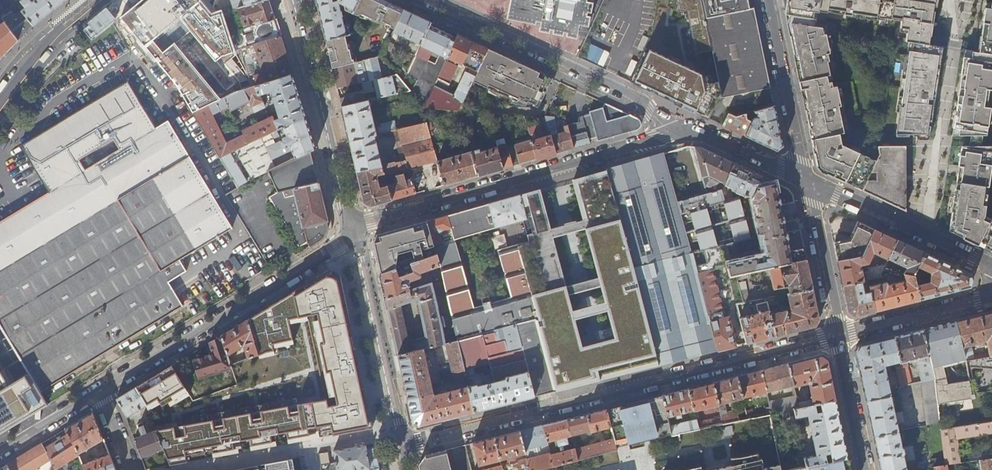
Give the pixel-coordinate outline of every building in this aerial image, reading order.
[(34,26),(54,10),(46,0),(36,0),(33,3),(27,8),(22,11),(34,26)] [(54,10),(66,0),(46,0),(54,10)] [(141,1),(121,18),(177,86),(194,114),(236,93),(253,88),(250,79),(241,49),(233,52),(227,35),(222,17),(221,14),(218,15),(211,17),(197,1),(197,0),(143,0),(141,1)] [(197,1),(211,17),(214,7),(208,0),(198,0),(197,1)] [(234,10),(239,9),(265,0),(230,0),(234,10)] [(268,0),(265,0),(239,9),(244,26),(255,23),(261,21),(262,24),(275,20),(272,10),(268,0)] [(360,0),(316,0),(319,14),(326,41),(346,36),(350,35),(349,28),(345,26),(344,26),(339,4),(345,6),(346,11),(353,14),(360,0)] [(381,0),(360,0),(353,14),(366,20),(370,18),(376,21),(378,17),(382,19),(381,21),(391,26),(391,27),(395,29),(404,11),(385,2),(381,0)] [(511,17),(544,24),(543,31),(586,40),(605,0),(514,0),(511,17)] [(702,0),(679,0),(678,7),(687,8),(695,50),(712,47),(702,0)] [(712,47),(718,81),(720,86),(733,83),(735,92),(770,85),(754,9),(749,10),(747,0),(702,0),(712,47)] [(784,0),(790,1),(787,15),(787,16),(818,167),(823,173),(906,211),(906,147),(878,147),(879,154),(876,161),(842,145),(839,146),(836,135),(839,134),(844,133),(838,106),(841,106),(831,59),(829,60),(827,53),(830,53),(826,34),(823,35),(822,28),(816,27),(817,18),(814,18),(815,10),(831,12),(831,9),(845,11),(844,14),(853,15),(854,13),(878,17),(878,19),(886,20),(886,18),(903,21),(902,29),(909,30),(907,43),(910,43),(914,44),(913,53),(910,52),(897,137),(910,137),(910,135),(914,135),(913,136),(928,136),(929,126),(929,121),(932,122),(936,100),(934,99),(936,86),(938,87),(944,48),(929,46),(931,37),(932,37),(935,12),(933,12),(935,0),(784,0)] [(953,136),(987,136),(991,108),(984,107),(985,100),(988,101),(990,90),(991,91),(991,5),(987,4),(982,39),(985,39),(984,47),(980,47),(979,54),(973,53),(972,59),(965,58),(960,89),(965,90),(964,96),(959,95),(957,111),(958,111),(957,115),(956,115),(953,136)] [(3,19),(19,41),(25,36),(28,32),(32,29),(34,26),(22,11),(19,13),(15,16),(12,12),(3,18),(3,19)] [(418,17),(404,11),(395,29),(393,33),(400,36),(399,40),(403,42),(404,40),(407,42),(408,40),(421,46),(432,23),(418,17)] [(5,55),(9,51),(14,46),(19,41),(3,19),(3,18),(0,14),(0,62),(5,55)] [(278,31),(275,20),(262,24),(256,26),(227,35),(233,52),(241,49),(245,48),(280,37),(278,31)] [(445,30),(432,23),(421,46),(416,56),(428,62),(433,52),(447,59),(457,36),(445,30)] [(362,33),(356,26),(352,29),(353,35),(362,33)] [(346,36),(326,41),(329,55),(332,69),(356,63),(351,42),(347,43),(346,36)] [(476,62),(478,59),(483,61),(488,50),(475,44),(457,36),(447,59),(425,108),(424,109),(433,110),(436,104),(441,106),(439,110),(460,111),(471,86),(481,64),(476,62)] [(286,55),(280,37),(245,48),(252,68),(256,66),(254,59),(259,57),(265,74),(250,79),(253,88),(292,75),(286,55)] [(393,45),(389,43),(385,50),(390,52),(393,45)] [(720,86),(718,81),(647,46),(630,83),(709,120),(718,100),(722,99),(720,86)] [(518,64),(488,50),(483,61),(481,64),(471,86),(485,92),(487,88),(527,106),(531,97),(527,96),(532,87),(533,87),(533,85),(537,76),(525,71),(526,68),(518,64)] [(356,63),(332,69),(335,80),(337,90),(373,81),(382,79),(377,58),(356,63)] [(538,73),(526,68),(525,71),(537,76),(538,73)] [(306,117),(299,97),(292,75),(253,88),(236,93),(194,114),(220,158),(269,135),(277,131),(282,129),(306,117)] [(382,79),(373,81),(378,100),(411,92),(397,75),(382,79)] [(41,393),(124,343),(178,309),(183,307),(173,291),(168,282),(186,272),(178,261),(221,234),(232,227),(168,121),(156,128),(150,118),(127,82),(53,127),(21,147),(26,155),(49,194),(0,223),(0,325),(41,393)] [(438,91),(445,95),(449,85),(442,82),(438,91)] [(733,83),(720,86),(722,99),(771,89),(770,85),(735,92),(733,83)] [(362,95),(340,100),(341,108),(364,103),(362,95)] [(345,124),(350,142),(375,136),(376,135),(375,129),(369,102),(364,103),(341,108),(345,124)] [(639,120),(605,104),(603,109),(595,111),(595,112),(592,113),(589,117),(582,119),(582,118),(579,120),(578,124),(568,127),(574,149),(590,145),(589,140),(596,138),(597,140),(601,142),(637,131),(640,129),(641,124),(640,122),(639,120)] [(783,147),(775,107),(757,112),(758,118),(755,118),(754,119),(752,123),(747,121),(746,116),(736,118),(729,115),(723,127),(767,147),(774,151),(777,152),(783,147)] [(240,133),(230,112),(228,108),(212,116),(227,143),(242,136),(240,133)] [(470,112),(460,111),(467,135),(472,134),(475,133),(470,112)] [(259,124),(270,118),(269,115),(257,121),(259,124)] [(309,126),(306,117),(282,129),(284,133),(282,135),(283,137),(286,136),(286,137),(284,138),(285,140),(274,145),(272,141),(269,135),(220,158),(238,188),(248,182),(269,172),(277,168),(273,160),(292,151),(294,154),(296,159),(311,152),(316,150),(315,146),(311,132),(309,126)] [(574,149),(568,127),(564,128),(565,133),(558,135),(555,123),(553,119),(546,118),(548,126),(556,154),(563,152),(574,149)] [(564,128),(568,127),(566,120),(553,119),(555,123),(563,124),(564,128)] [(394,122),(397,130),(398,130),(405,128),(403,120),(394,122)] [(375,129),(376,135),(386,133),(397,130),(394,122),(381,126),(381,128),(375,129)] [(428,124),(427,123),(405,128),(398,130),(404,154),(407,161),(406,161),(408,169),(421,165),(438,161),(430,132),(428,124)] [(549,156),(556,154),(548,126),(545,127),(548,137),(545,138),(541,126),(536,128),(539,139),(532,141),(537,160),(549,156)] [(399,155),(404,154),(398,130),(397,130),(386,133),(387,139),(394,137),(399,155)] [(279,137),(277,131),(269,135),(272,141),(279,137)] [(506,169),(513,167),(507,147),(506,143),(504,143),(489,147),(490,150),(481,152),(480,150),(474,151),(473,146),(475,146),(472,134),(467,135),(471,152),(478,176),(491,173),(506,169)] [(353,158),(357,172),(382,166),(377,145),(380,144),(379,141),(376,141),(375,136),(350,142),(353,158)] [(524,164),(537,160),(532,141),(515,146),(514,145),(507,147),(513,167),(524,164)] [(962,146),(959,167),(963,168),(962,175),(958,174),(957,183),(960,184),(959,191),(956,190),(949,231),(978,245),(980,241),(986,244),(984,247),(991,251),(991,222),(990,221),(991,219),(984,216),(981,215),(982,205),(986,204),(988,195),(984,194),(985,187),(989,187),(991,167),(991,166),(991,160),(991,147),(962,146)] [(460,182),(478,176),(471,152),(458,156),(457,153),(453,154),(454,157),(452,157),(449,148),(444,150),(446,159),(438,161),(445,186),(460,182)] [(726,185),(735,165),(700,149),(688,148),(664,155),(678,204),(708,196),(703,178),(708,176),(726,185)] [(313,160),(311,152),(296,159),(277,168),(269,172),(278,193),(269,198),(293,239),(291,238),(299,247),(307,243),(311,248),(319,244),(324,239),(326,236),(328,230),(328,224),(320,189),(319,184),(313,160)] [(395,163),(406,161),(407,161),(404,154),(399,155),(385,158),(387,165),(395,163)] [(678,204),(664,155),(608,171),(634,268),(692,254),(692,253),(678,204)] [(403,170),(408,169),(406,161),(395,163),(397,171),(403,170)] [(371,207),(416,194),(412,179),(406,181),(404,174),(396,176),(398,184),(389,186),(388,184),(382,186),(382,188),(380,188),(378,179),(379,176),(392,173),(393,175),(395,175),(394,172),(397,171),(395,163),(387,165),(382,166),(357,172),(360,187),(364,204),(371,207)] [(769,268),(807,260),(800,225),(795,222),(784,225),(783,217),(794,215),(797,211),(793,196),(789,190),(766,179),(749,171),(735,165),(726,185),(722,192),(725,201),(733,199),(732,191),(746,198),(747,196),(752,198),(753,204),(751,204),(752,209),(749,210),(750,213),(752,212),(754,219),(756,219),(759,234),(761,234),(766,262),(761,263),(760,258),(759,257),(750,258),(749,256),(745,257),(745,260),(726,264),(727,267),(729,276),(769,268)] [(581,349),(540,190),(520,196),(526,220),(523,221),(529,244),(518,247),(528,286),(535,320),(555,392),(660,366),(608,171),(572,181),(615,340),(581,349)] [(722,192),(726,185),(708,176),(703,178),(708,196),(722,192)] [(725,201),(722,192),(708,196),(678,204),(692,253),(721,247),(722,248),(750,239),(739,198),(733,199),(725,201)] [(526,220),(520,196),(428,222),(437,255),(440,267),(442,273),(443,279),(443,280),(453,324),(457,342),(516,325),(535,398),(555,392),(535,320),(528,286),(518,247),(498,253),(511,299),(474,308),(455,240),(523,221),(526,220)] [(437,255),(428,222),(377,236),(373,243),(376,257),(380,275),(396,269),(406,266),(402,251),(418,246),(422,260),(437,255)] [(835,245),(838,262),(863,256),(875,230),(859,222),(852,240),(850,241),(844,243),(835,245)] [(838,262),(843,286),(862,282),(868,280),(882,278),(881,275),(883,270),(885,265),(868,269),(869,272),(865,273),(866,278),(864,279),(863,274),(861,275),(860,272),(862,271),(861,266),(869,264),(874,253),(879,255),(880,254),(883,255),(882,257),(885,259),(884,261),(887,262),(888,259),(897,240),(875,230),(863,256),(838,262)] [(919,266),(925,253),(897,240),(888,259),(894,262),(907,268),(904,274),(914,276),(918,268),(919,266)] [(712,271),(727,267),(726,264),(722,248),(721,247),(692,253),(692,254),(709,316),(723,313),(712,271)] [(914,276),(920,300),(971,288),(972,275),(925,253),(919,266),(931,272),(930,283),(922,285),(918,268),(914,276)] [(660,366),(718,351),(710,320),(709,316),(692,254),(634,268),(660,366)] [(396,269),(380,275),(383,288),(385,299),(410,291),(408,286),(410,282),(420,279),(421,276),(420,274),(440,267),(437,255),(422,260),(411,264),(413,272),(399,277),(396,269)] [(790,294),(813,290),(807,260),(769,268),(774,290),(788,286),(790,294)] [(406,266),(396,269),(399,277),(413,272),(411,264),(406,266)] [(330,271),(248,320),(259,355),(282,351),(280,344),(298,340),(294,322),(317,318),(334,392),(296,401),(303,442),(373,429),(371,417),(368,402),(363,381),(351,327),(340,275),(330,271)] [(876,312),(920,300),(914,276),(904,274),(904,275),(905,281),(888,285),(887,283),(870,287),(871,293),(876,312)] [(855,317),(876,312),(871,293),(864,294),(862,282),(843,286),(848,313),(855,317)] [(444,328),(442,317),(439,317),(431,284),(410,291),(385,299),(394,339),(398,356),(424,350),(445,345),(441,328),(444,328)] [(820,320),(813,290),(790,294),(787,295),(791,313),(788,314),(787,311),(770,315),(776,337),(816,327),(820,320)] [(780,304),(779,297),(767,299),(769,307),(780,304)] [(747,344),(776,337),(770,315),(769,307),(767,299),(749,303),(752,316),(749,316),(746,304),(737,306),(747,344)] [(990,357),(991,356),(991,313),(957,322),(967,361),(975,359),(972,346),(987,342),(990,357)] [(718,351),(735,347),(728,319),(716,322),(715,319),(710,320),(718,351)] [(248,320),(222,336),(228,356),(245,346),(249,359),(259,355),(248,320)] [(967,361),(957,322),(923,331),(930,356),(933,368),(956,364),(959,386),(937,388),(939,405),(974,400),(973,394),(967,361)] [(448,326),(452,343),(457,342),(453,324),(448,326)] [(49,406),(41,393),(0,325),(0,435),(49,406)] [(468,388),(474,413),(535,398),(516,325),(457,342),(465,376),(466,377),(475,374),(474,369),(489,365),(494,383),(483,386),(481,381),(479,380),(477,381),(476,383),(476,385),(468,388)] [(930,356),(923,331),(895,338),(901,362),(903,368),(909,367),(910,367),(908,361),(917,359),(930,356)] [(222,336),(211,343),(214,355),(194,361),(199,378),(232,368),(232,366),(230,362),(228,356),(222,336)] [(901,362),(895,338),(861,346),(857,352),(861,370),(867,401),(891,396),(888,380),(891,379),(890,376),(887,377),(885,366),(901,362)] [(445,345),(453,379),(465,376),(457,342),(452,343),(445,345)] [(424,350),(398,356),(404,383),(408,403),(434,396),(434,395),(424,350)] [(799,409),(836,400),(828,361),(820,356),(788,365),(793,386),(793,387),(810,383),(811,386),(809,387),(812,401),(798,404),(799,409)] [(933,368),(930,356),(917,359),(923,382),(935,379),(933,368)] [(973,394),(986,392),(979,358),(975,359),(967,361),(973,394)] [(793,386),(788,365),(762,371),(768,393),(793,387),(793,386)] [(173,366),(136,388),(147,406),(160,398),(164,405),(187,391),(173,366)] [(909,367),(903,368),(904,374),(906,380),(907,386),(913,384),(909,367)] [(768,393),(762,371),(737,377),(743,399),(768,393)] [(465,376),(453,379),(455,385),(467,382),(466,377),(465,376)] [(743,399),(737,377),(713,383),(716,398),(718,405),(743,399)] [(936,380),(935,379),(923,382),(927,426),(941,423),(939,405),(937,388),(936,380)] [(716,398),(713,383),(689,390),(694,411),(718,405),(716,398)] [(147,406),(136,388),(117,400),(127,418),(147,406)] [(434,396),(408,403),(412,422),(419,427),(474,413),(468,388),(434,396)] [(694,411),(689,390),(663,396),(663,399),(668,418),(694,411)] [(891,396),(867,401),(874,436),(899,431),(897,424),(905,423),(903,413),(895,415),(891,396)] [(793,410),(799,409),(798,404),(796,397),(770,403),(771,407),(773,414),(782,412),(793,410)] [(663,399),(633,407),(641,438),(671,431),(670,427),(668,418),(663,399)] [(844,459),(848,458),(836,400),(799,409),(793,410),(795,416),(795,418),(808,416),(816,455),(803,458),(805,467),(844,459)] [(303,442),(296,401),(157,431),(164,450),(170,466),(303,442)] [(607,413),(606,410),(567,420),(571,437),(585,433),(586,436),(589,435),(588,432),(591,432),(592,435),(595,435),(594,432),(611,428),(607,413)] [(616,448),(629,445),(620,410),(607,413),(611,428),(614,440),(616,448)] [(747,420),(757,417),(755,410),(746,412),(747,420)] [(783,419),(795,416),(793,410),(782,412),(783,419)] [(94,413),(66,430),(69,434),(75,444),(78,454),(91,447),(104,440),(94,413)] [(736,413),(721,416),(722,419),(723,425),(738,421),(736,413)] [(723,425),(722,419),(698,424),(699,430),(723,425)] [(571,437),(567,420),(543,426),(547,443),(557,440),(557,442),(555,443),(556,448),(568,444),(566,438),(571,437)] [(698,424),(697,420),(680,424),(670,427),(671,431),(673,436),(679,434),(699,430),(698,424)] [(959,453),(958,439),(991,434),(991,422),(941,431),(944,458),(945,466),(947,466),(960,464),(959,453)] [(142,437),(134,440),(141,459),(164,450),(157,431),(147,435),(143,424),(137,426),(142,437)] [(547,443),(543,426),(520,432),(525,449),(547,444),(547,443)] [(874,436),(881,469),(907,469),(905,462),(902,449),(899,431),(874,436)] [(525,449),(520,432),(495,438),(500,460),(525,453),(525,449)] [(45,449),(51,459),(75,444),(69,434),(45,449)] [(500,460),(495,438),(473,444),(479,466),(500,460)] [(616,448),(614,440),(575,450),(577,461),(616,451),(616,448)] [(51,459),(45,449),(42,444),(7,465),(10,469),(34,469),(51,459)] [(55,469),(56,469),(79,456),(78,454),(75,444),(51,459),(55,469)] [(547,444),(525,449),(525,453),(527,460),(550,454),(547,444)] [(334,452),(337,469),(366,469),(371,469),(367,446),(334,452)] [(913,447),(902,449),(905,462),(915,460),(913,447)] [(577,461),(575,450),(574,449),(550,455),(553,467),(577,461)] [(959,453),(960,464),(980,461),(991,459),(991,449),(959,453)] [(447,450),(425,456),(419,465),(419,469),(451,469),(447,450)] [(529,469),(541,469),(553,467),(550,455),(550,454),(527,460),(527,461),(529,469)] [(780,465),(765,469),(763,459),(760,460),(759,454),(743,457),(735,458),(735,465),(732,466),(715,469),(781,469),(780,465)] [(110,455),(83,466),(84,469),(116,469),(110,455)] [(945,466),(944,458),(933,460),(934,468),(945,466)] [(266,464),(266,469),(295,469),(293,459),(266,464)] [(844,459),(805,467),(792,469),(846,469),(844,459)] [(980,461),(981,469),(991,469),(991,459),(980,461)] [(503,469),(529,469),(527,461),(510,465),(509,462),(501,465),(502,466),(503,469)]
